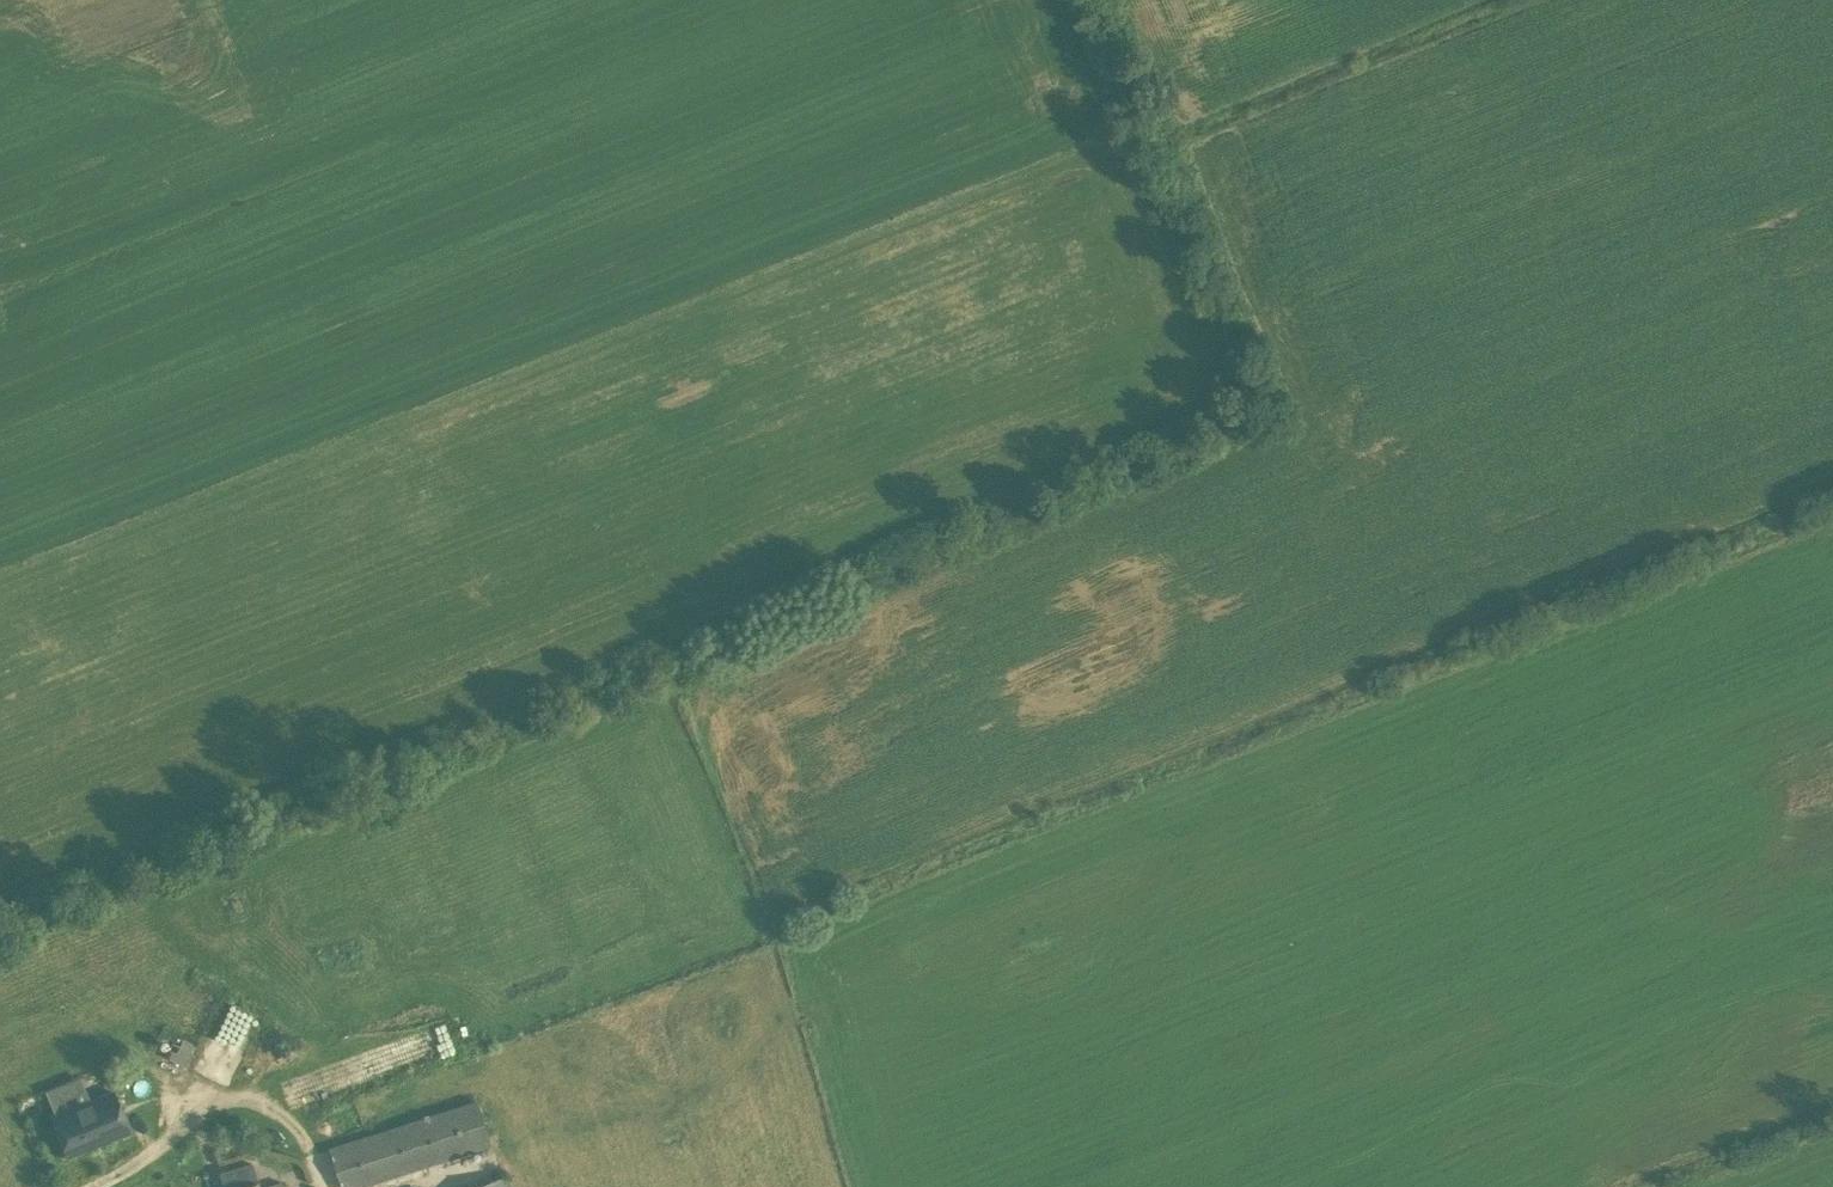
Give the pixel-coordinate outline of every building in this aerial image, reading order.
[(222,1019),(208,1046),(235,1061),(250,1033),(222,1019)] [(177,1034),(169,1056),(189,1063),(197,1041),(177,1034)] [(207,1047),(197,1065),(223,1079),(233,1062),(207,1047)] [(52,1116),(68,1155),(128,1131),(112,1091),(52,1116)] [(341,1186),(359,1186),(490,1145),(474,1100),(328,1147),(341,1186)] [(250,1162),(218,1173),(223,1186),(259,1186),(250,1162)] [(507,1174),(472,1186),(511,1186),(507,1174)]
